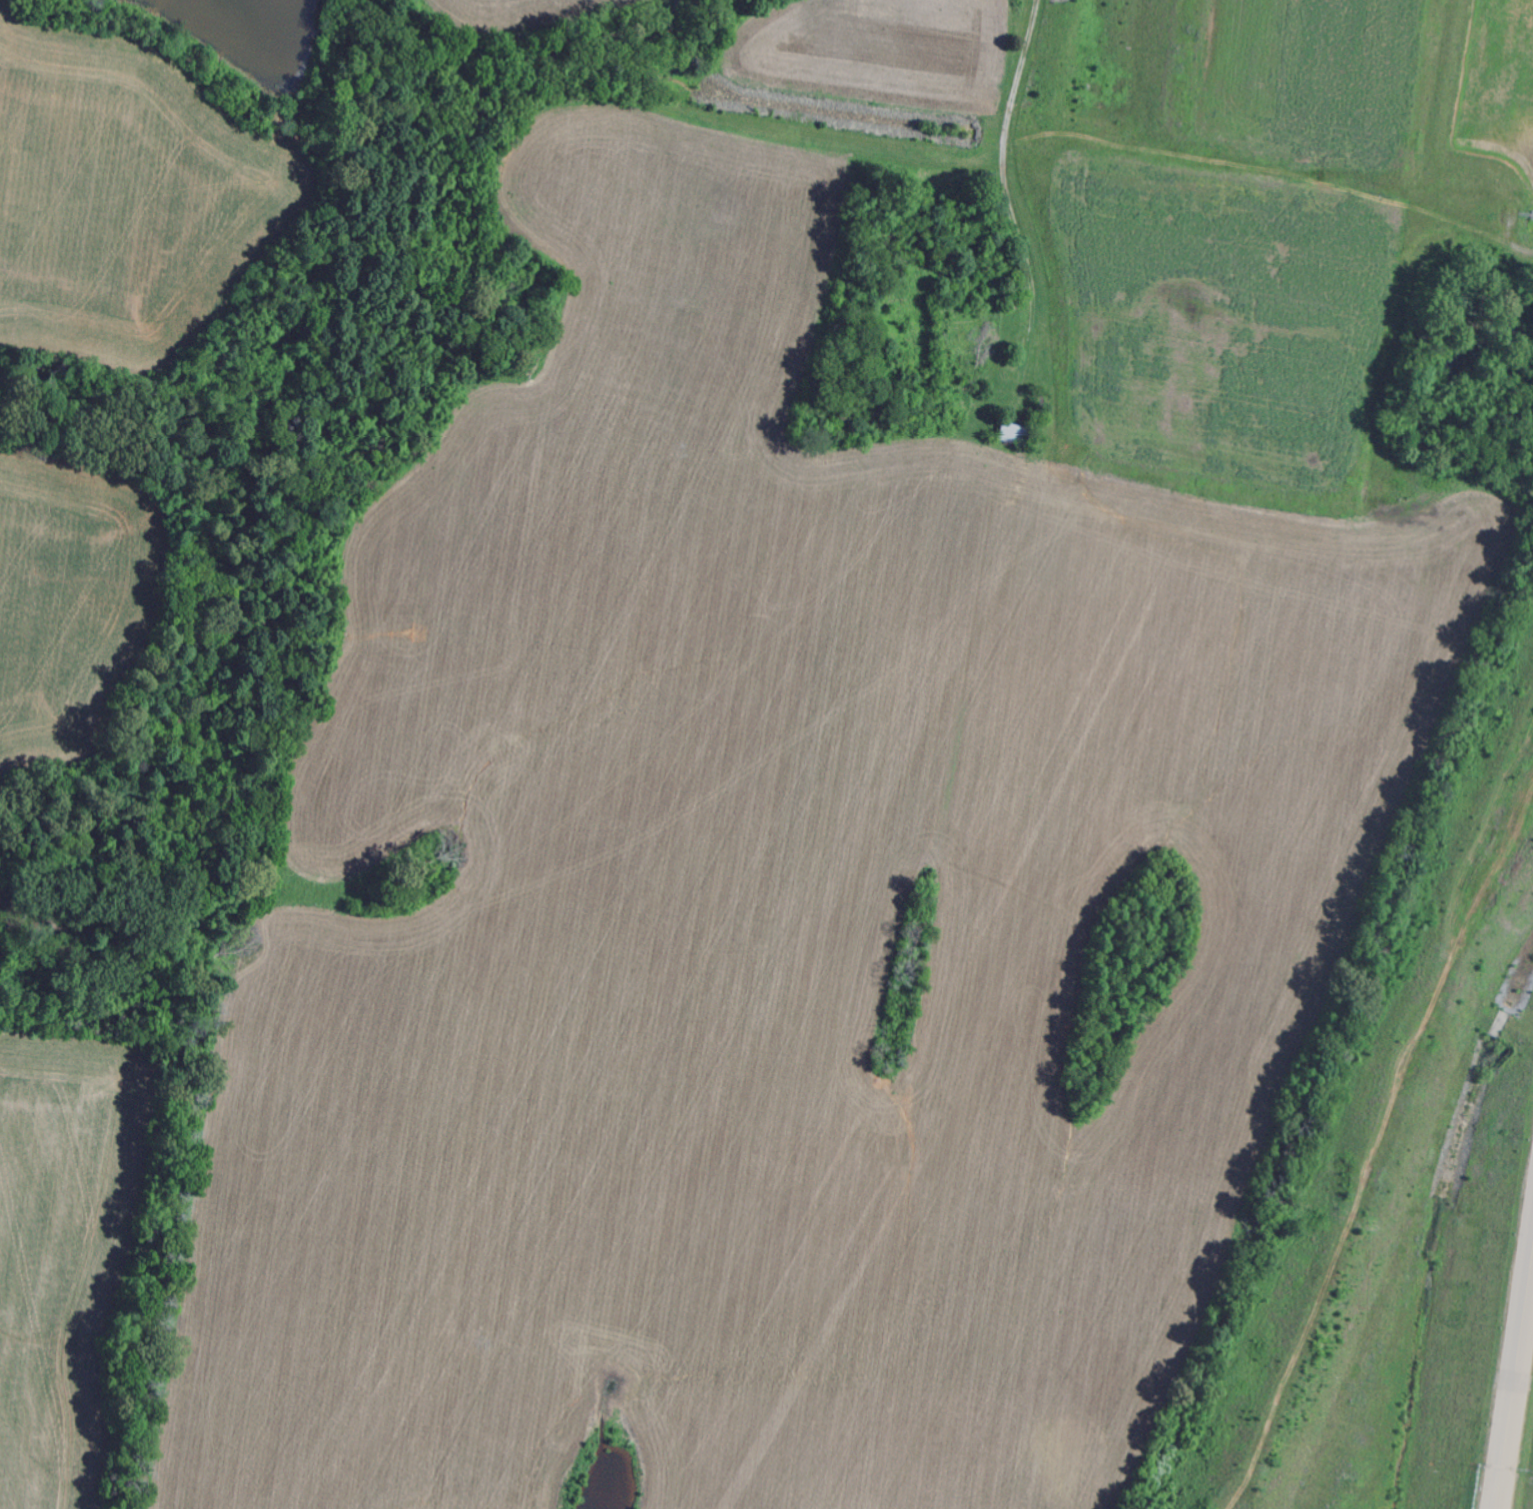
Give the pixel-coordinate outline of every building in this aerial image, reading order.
[(1028,429),(1001,423),(997,439),(1024,445),(1028,429)]
